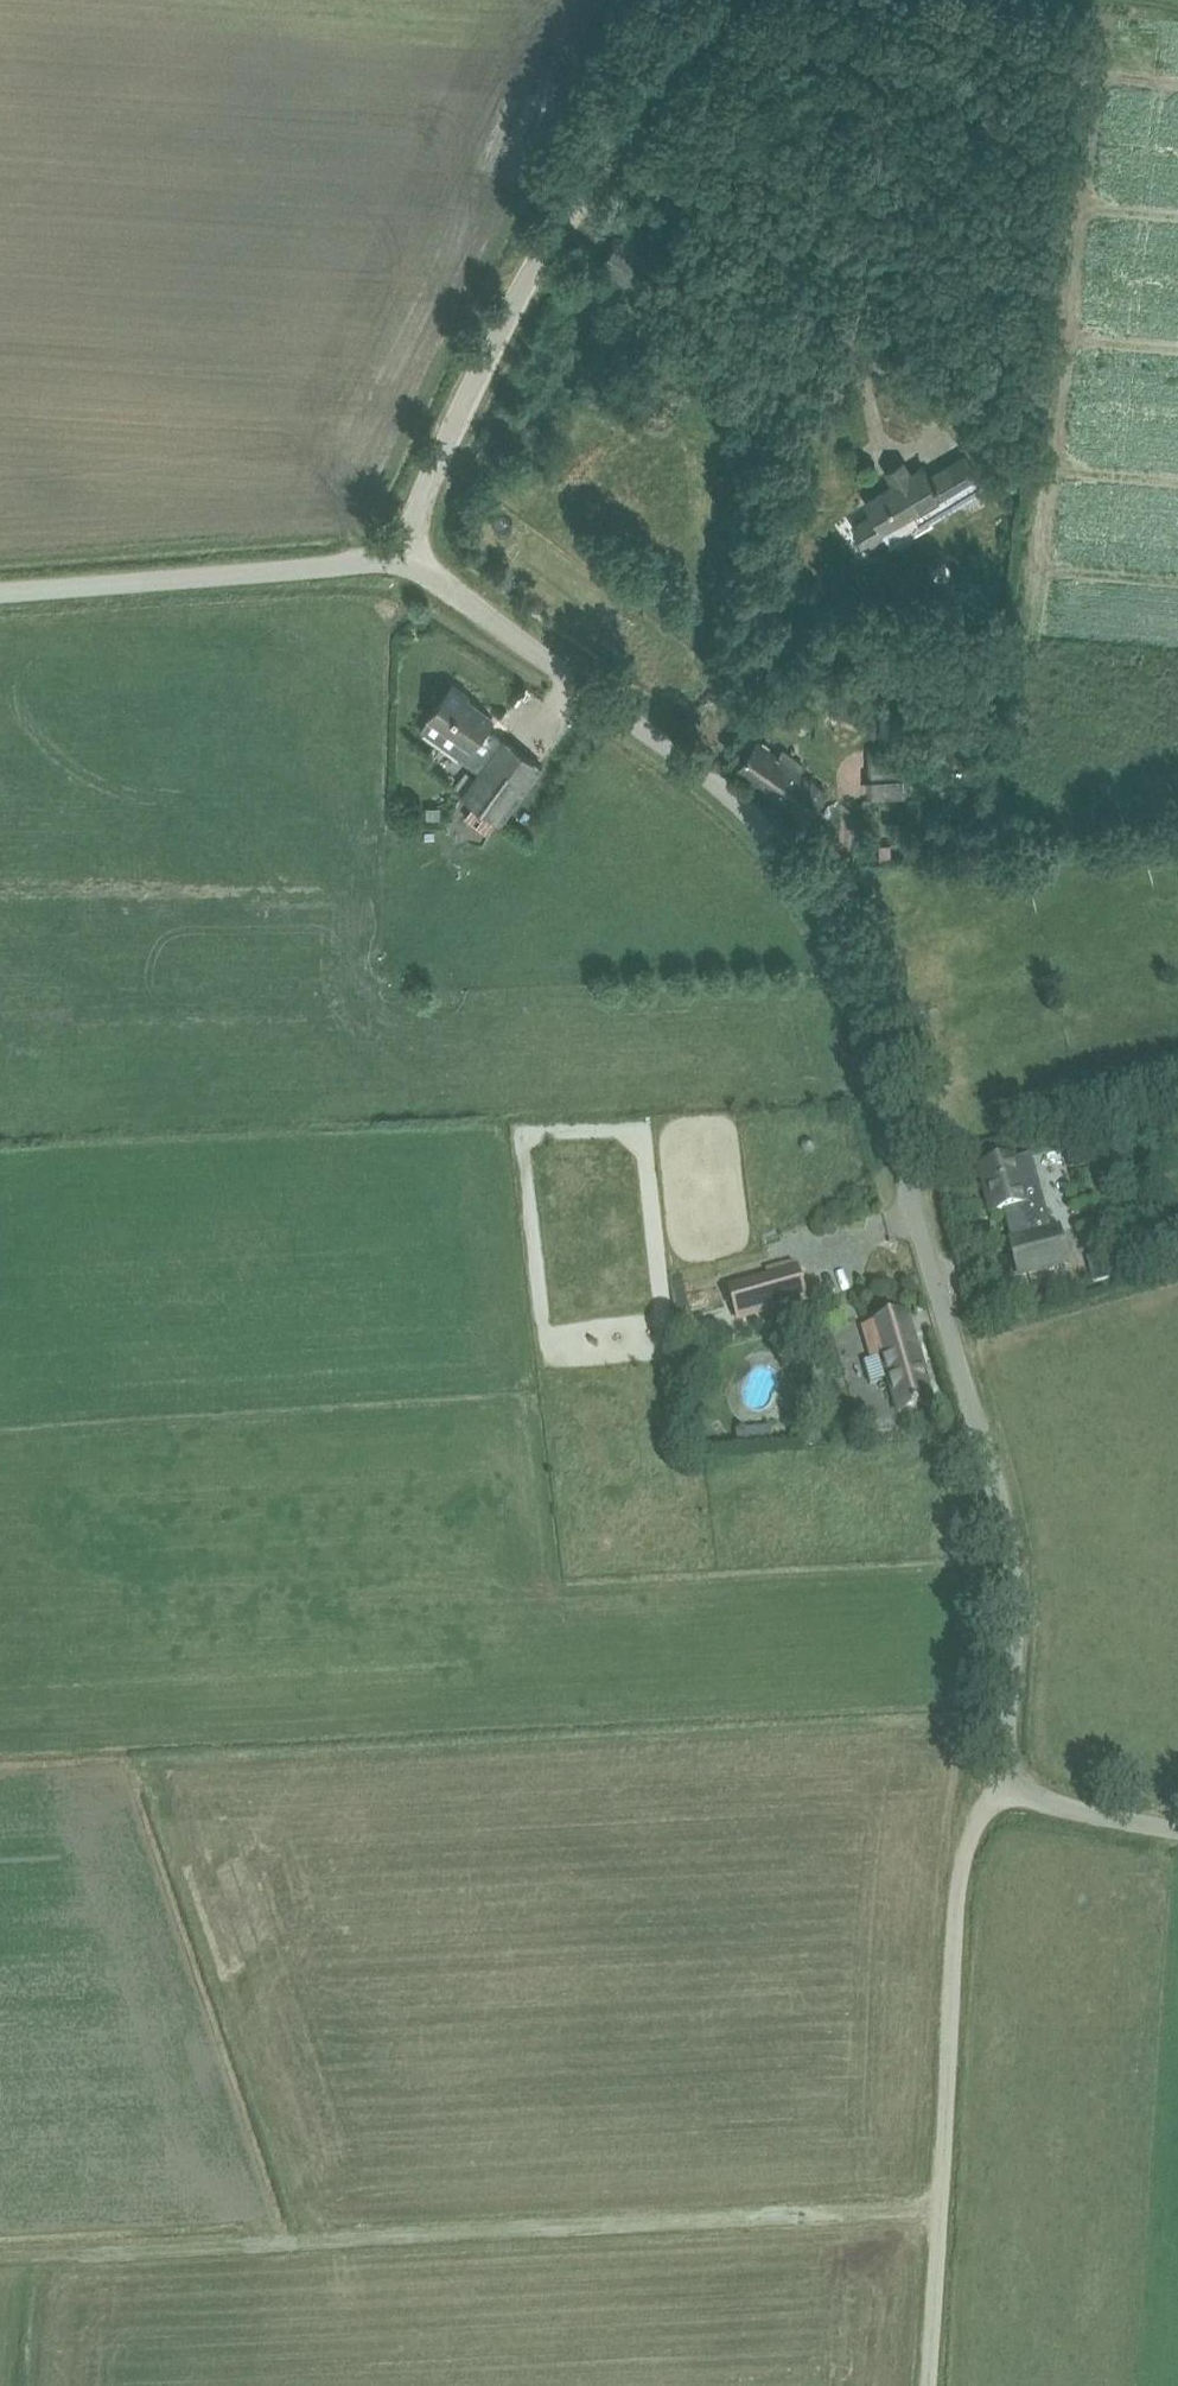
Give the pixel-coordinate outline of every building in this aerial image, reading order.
[(655,266),(639,255),(620,241),(603,265),(637,290),(655,266)] [(638,303),(627,294),(619,303),(630,313),(638,303)] [(1016,346),(1031,347),(1032,337),(1017,336),(1016,346)] [(1008,384),(1006,407),(1017,408),(1019,385),(1008,384)] [(874,512),(852,525),(867,548),(892,535),(895,541),(931,519),(984,486),(981,482),(963,455),(947,466),(929,477),(923,468),(912,474),(905,462),(888,472),(896,484),(867,502),(874,512)] [(932,568),(940,582),(954,574),(946,561),(932,568)] [(454,789),(463,795),(502,823),(529,785),(543,766),(505,737),(504,739),(487,726),(493,717),(468,699),(470,696),(454,685),(422,728),(480,771),(476,777),(467,771),(454,789)] [(808,728),(807,713),(790,714),(791,729),(808,728)] [(742,736),(733,747),(742,754),(751,743),(742,736)] [(959,737),(938,742),(941,754),(962,748),(959,737)] [(738,768),(808,820),(828,792),(758,740),(738,768)] [(871,750),(870,793),(903,793),(904,751),(871,750)] [(441,818),(441,807),(428,807),(429,818),(441,818)] [(801,1151),(805,1156),(812,1156),(816,1152),(817,1145),(812,1141),(806,1140),(801,1145),(801,1151)] [(1013,1244),(1017,1243),(1036,1238),(1028,1206),(1043,1202),(1032,1159),(1016,1163),(1016,1162),(982,1171),(994,1215),(1004,1213),(1013,1244)] [(1060,1232),(1036,1238),(1017,1243),(1025,1276),(1068,1264),(1060,1232)] [(1088,1260),(1094,1283),(1110,1279),(1103,1256),(1088,1260)] [(799,1273),(731,1293),(738,1320),(807,1301),(799,1273)] [(924,1371),(909,1316),(863,1329),(872,1361),(865,1363),(871,1385),(889,1380),(900,1417),(912,1414),(935,1407),(928,1382),(926,1383),(922,1371),(924,1371)] [(803,1357),(794,1357),(794,1365),(803,1365),(803,1357)] [(837,1430),(833,1410),(820,1412),(824,1433),(837,1430)] [(735,1441),(770,1440),(770,1427),(735,1428),(735,1441)]
